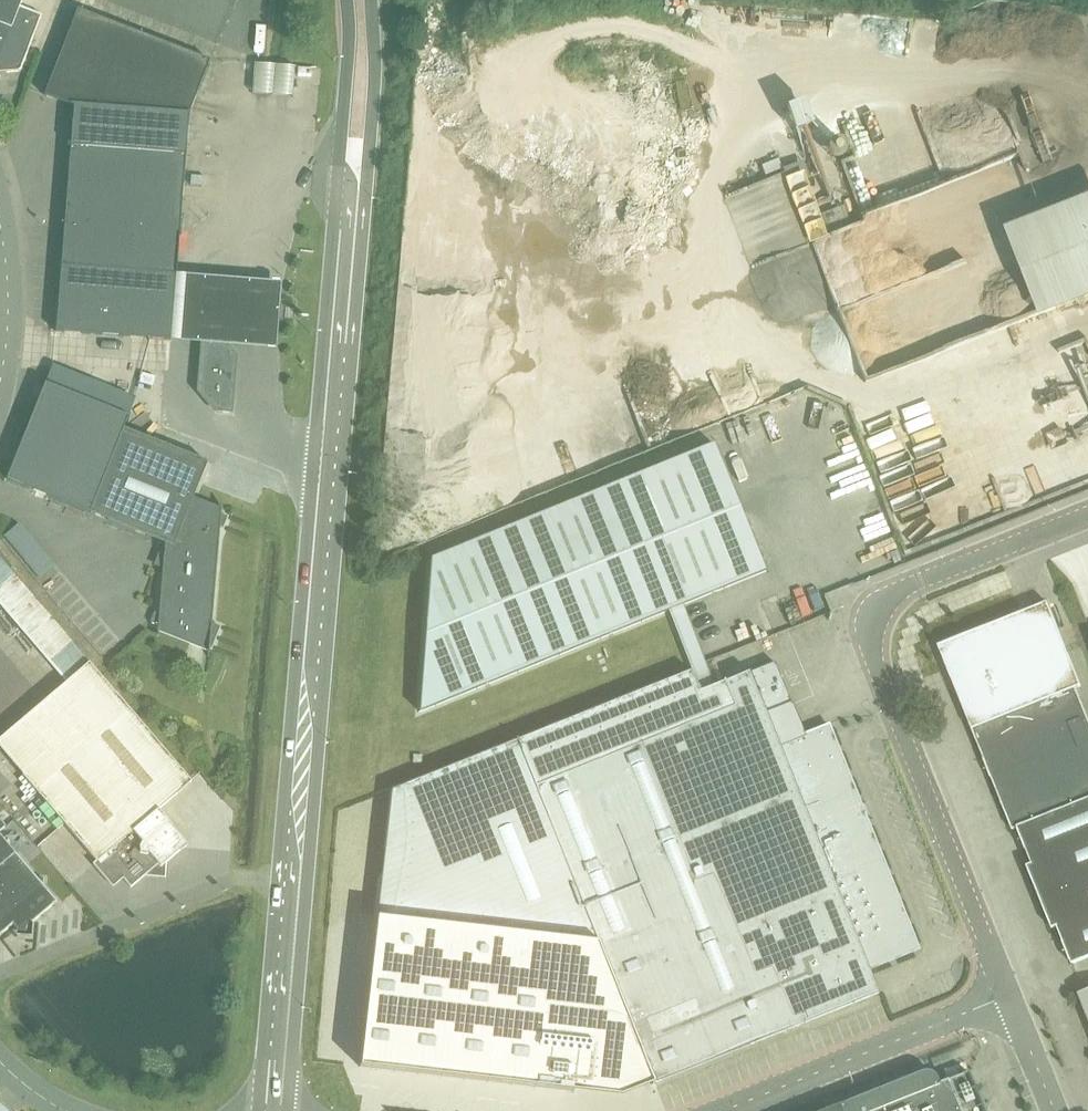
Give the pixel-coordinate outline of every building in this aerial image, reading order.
[(21,71),(42,15),(20,6),(22,0),(0,0),(0,72),(21,71)] [(74,106),(107,21),(77,9),(44,95),(74,106)] [(107,21),(74,106),(189,115),(209,60),(107,21)] [(800,124),(819,117),(808,89),(789,96),(800,124)] [(189,115),(74,106),(69,168),(184,175),(189,115)] [(184,175),(69,168),(61,265),(154,272),(157,234),(179,236),(184,175)] [(1013,216),(1044,314),(1087,300),(1087,192),(1013,216)] [(176,274),(154,272),(61,265),(56,331),(171,340),(176,274)] [(230,403),(234,357),(226,347),(204,346),(200,392),(208,401),(230,403)] [(52,367),(43,366),(42,381),(51,382),(52,367)] [(151,622),(157,625),(157,633),(209,652),(210,646),(212,647),(220,626),(212,623),(220,526),(223,527),(228,516),(191,501),(207,462),(124,428),(129,416),(52,386),(45,383),(43,389),(7,479),(90,512),(165,542),(159,613),(156,612),(151,622)] [(373,942),(359,1067),(574,1092),(580,1043),(606,1046),(632,1035),(641,1058),(652,1084),(655,1082),(762,1039),(802,1024),(871,996),(878,993),(869,968),(919,948),(869,825),(859,800),(829,724),(779,744),(766,714),(792,704),(775,661),(750,671),(750,670),(714,685),(714,684),(685,611),(683,604),(765,570),(713,443),(430,559),(420,712),(669,610),(672,617),(688,659),(692,669),(517,739),(391,790),(384,847),(386,847),(379,914),(390,916),(386,943),(373,942)] [(30,584),(2,549),(0,551),(0,592),(8,602),(30,584)] [(1019,827),(1087,799),(1087,718),(1076,688),(1075,687),(1080,685),(1047,602),(938,645),(1013,829),(1019,827)] [(22,774),(96,861),(93,864),(109,883),(119,874),(131,887),(158,864),(160,867),(187,844),(169,822),(159,809),(191,781),(116,693),(22,774)] [(1019,827),(1034,864),(1028,866),(1053,928),(1058,925),(1074,963),(1087,957),(1087,799),(1019,827)] [(57,901),(44,885),(44,878),(38,878),(13,849),(12,850),(0,837),(0,935),(14,923),(18,928),(24,929),(57,901)] [(968,1071),(939,1083),(937,1078),(934,1074),(930,1071),(926,1070),(921,1071),(822,1110),(984,1110),(968,1071)]
